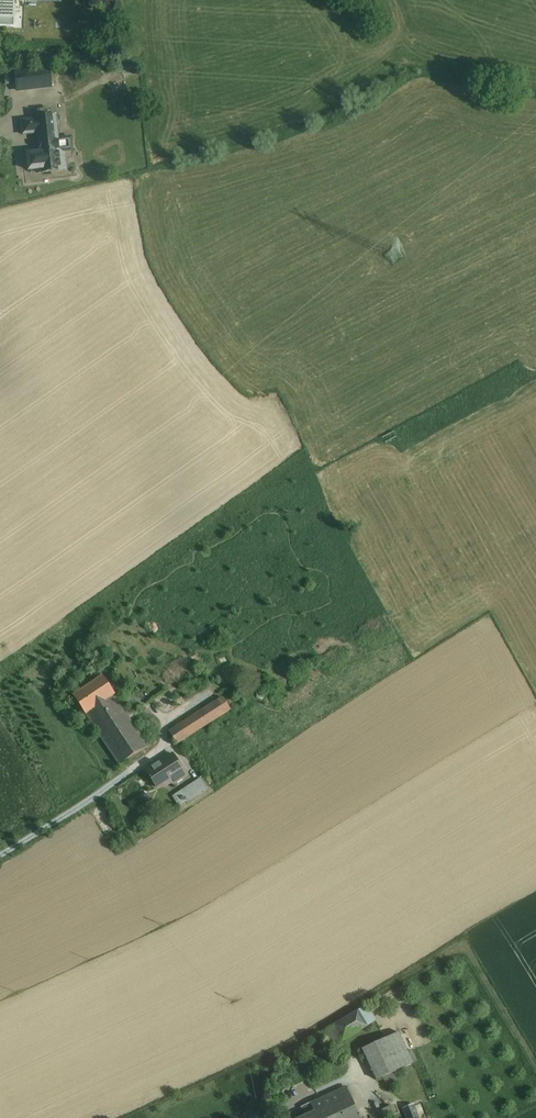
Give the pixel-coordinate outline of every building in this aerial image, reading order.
[(14,27),(14,22),(15,22),(16,4),(15,4),(15,0),(0,0),(0,26),(14,27)] [(49,69),(16,72),(18,90),(51,87),(49,69)] [(55,116),(36,119),(37,133),(40,152),(59,150),(58,138),(55,116)] [(36,119),(22,121),(23,134),(37,133),(36,119)] [(72,137),(58,138),(59,150),(59,152),(73,150),(72,137)] [(59,150),(40,152),(42,169),(37,169),(38,172),(61,170),(59,152),(59,150)] [(40,152),(27,154),(29,170),(37,169),(42,169),(40,152)] [(102,677),(74,696),(73,696),(86,715),(87,714),(114,696),(115,696),(102,677)] [(253,685),(236,696),(237,697),(234,699),(230,693),(223,697),(230,708),(239,701),(240,702),(252,695),(251,694),(257,691),(253,685)] [(147,747),(128,717),(132,714),(127,706),(122,709),(114,696),(87,714),(120,764),(147,747)] [(223,697),(169,731),(177,743),(230,709),(230,708),(223,697)] [(173,754),(147,771),(157,787),(172,777),(175,782),(186,775),(173,754)] [(200,778),(178,793),(184,803),(207,788),(200,778)] [(148,794),(142,797),(145,804),(152,800),(148,794)] [(366,1004),(357,1010),(365,1024),(375,1018),(366,1004)] [(357,1010),(325,1029),(332,1041),(341,1038),(365,1024),(357,1010)] [(395,1038),(379,1043),(389,1075),(405,1070),(395,1038)] [(303,1117),(359,1117),(360,1117),(347,1090),(321,1102),(320,1099),(311,1103),(315,1112),(303,1117)] [(380,1111),(383,1117),(397,1111),(394,1105),(380,1111)]
